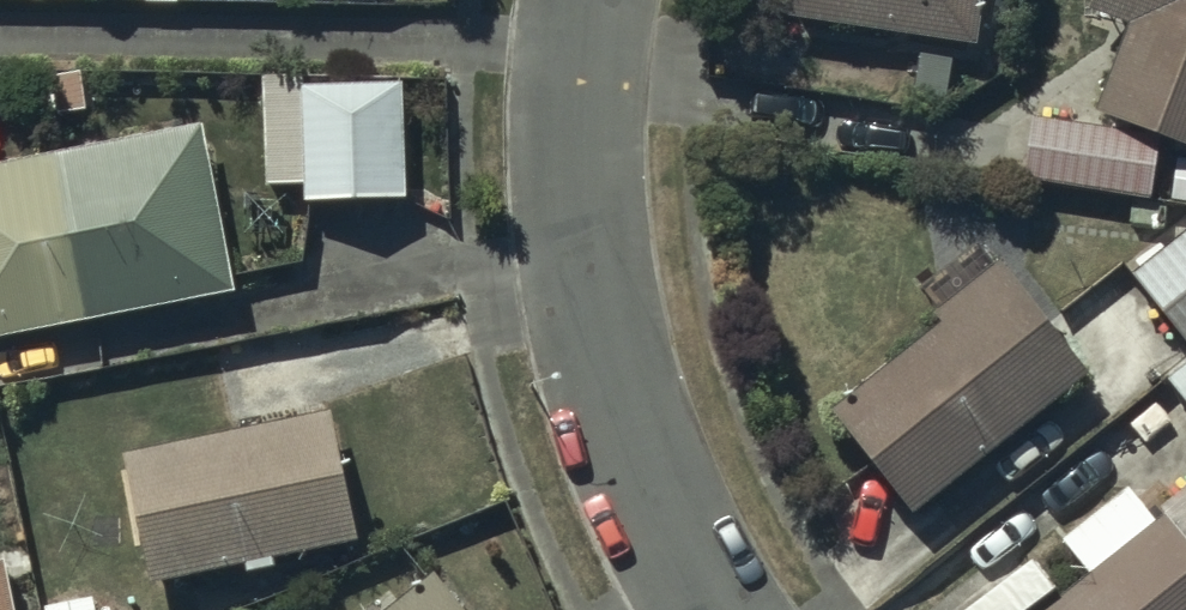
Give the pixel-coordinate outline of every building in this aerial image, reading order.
[(786,14),(976,43),(982,0),(788,0),(786,14)] [(1097,111),(1185,142),(1185,0),(1095,0),(1092,8),(1130,22),(1097,111)] [(304,182),(304,201),(411,197),(407,82),(308,85),(308,72),(263,74),(267,183),(304,182)] [(1036,117),(1028,175),(1153,193),(1161,136),(1036,117)] [(235,287),(203,124),(0,166),(0,336),(235,287)] [(1126,260),(1185,336),(1185,215),(1185,214),(1126,260)] [(915,513),(1089,369),(998,263),(936,311),(945,321),(833,408),(915,513)] [(1173,378),(1185,395),(1185,367),(1173,378)] [(334,409),(126,449),(151,581),(247,563),(249,571),(277,565),(276,558),(359,542),(334,409)] [(1132,485),(1063,538),(1092,575),(1047,609),(1185,609),(1185,490),(1165,507),(1170,514),(1160,522),(1132,485)] [(4,559),(0,560),(0,609),(15,609),(4,559)] [(436,573),(389,609),(465,609),(436,573)] [(45,605),(46,609),(98,609),(95,596),(45,605)]
